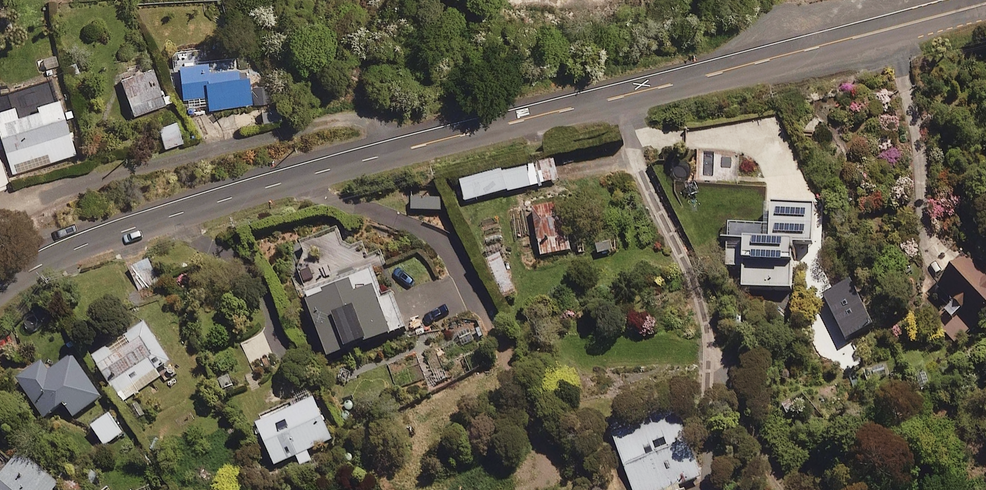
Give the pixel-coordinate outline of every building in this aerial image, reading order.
[(249,105),(244,64),(208,68),(207,62),(180,65),(173,66),(175,83),(179,82),(183,113),(249,105)] [(166,103),(152,67),(119,80),(133,116),(166,103)] [(11,174),(75,154),(57,100),(35,107),(37,112),(16,118),(12,107),(0,111),(0,140),(11,174)] [(182,143),(177,122),(158,127),(163,149),(182,143)] [(459,183),(464,203),(544,184),(539,164),(459,183)] [(441,198),(412,199),(413,213),(441,212),(441,198)] [(569,201),(534,206),(541,254),(576,249),(569,201)] [(813,210),(769,208),(768,228),(727,227),(726,268),(742,268),(741,290),(790,291),(791,247),(812,247),(813,210)] [(515,292),(500,257),(486,263),(501,298),(515,292)] [(955,343),(985,315),(985,280),(966,258),(936,286),(952,303),(934,320),(955,343)] [(157,281),(150,260),(129,268),(136,289),(157,281)] [(383,300),(374,278),(304,306),(326,360),(405,329),(392,296),(383,300)] [(169,361),(144,324),(94,358),(123,401),(159,377),(155,370),(169,361)] [(102,395),(72,355),(52,371),(43,360),(16,381),(44,419),(63,404),(73,417),(102,395)] [(330,442),(313,403),(255,428),(272,467),(296,457),(300,466),(310,461),(306,453),(330,442)] [(675,415),(612,438),(632,489),(670,489),(700,479),(675,415)] [(122,435),(110,417),(91,430),(103,447),(122,435)] [(18,455),(0,477),(0,489),(55,489),(57,486),(18,455)]
